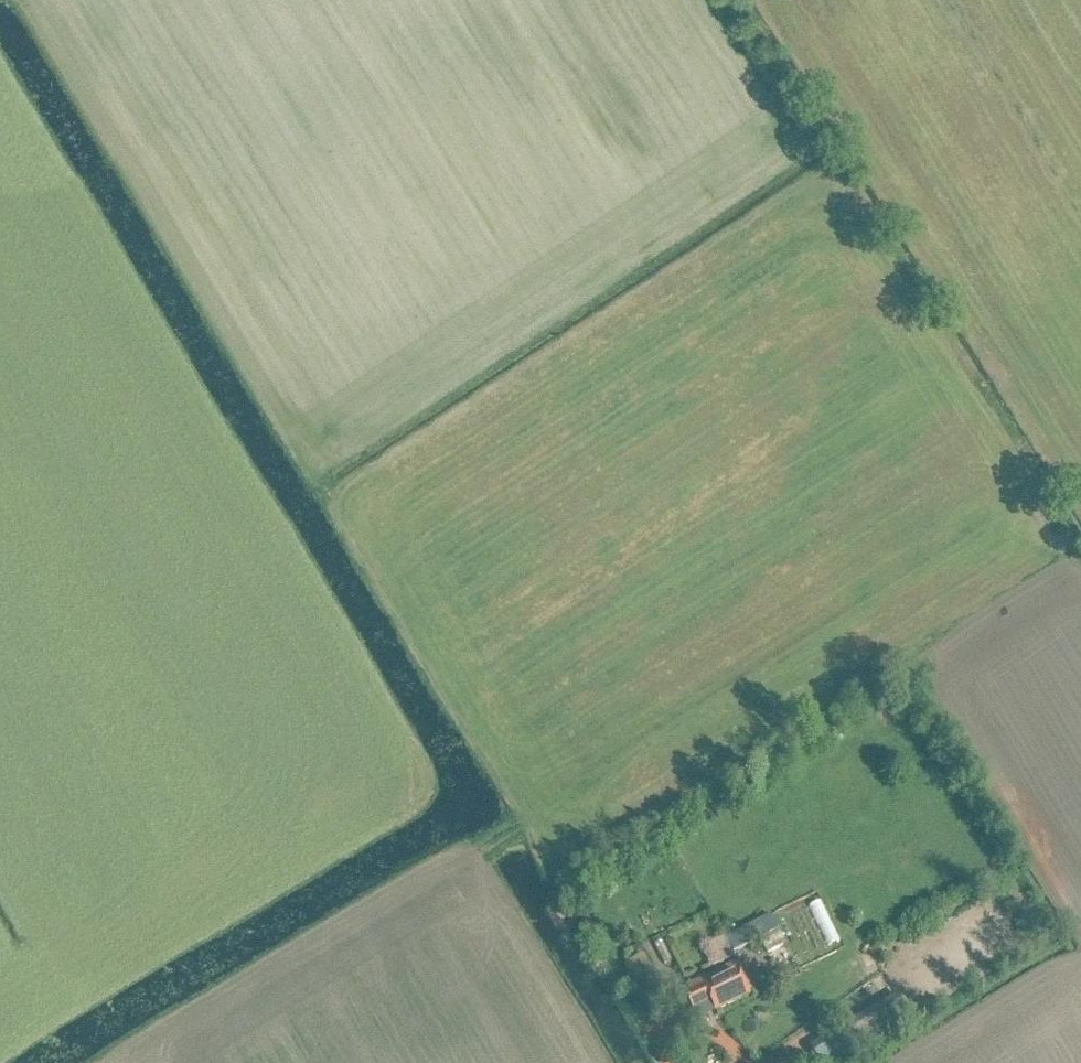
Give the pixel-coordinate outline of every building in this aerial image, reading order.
[(762,940),(778,932),(770,917),(705,948),(712,965),(762,940)] [(778,932),(762,940),(767,951),(783,942),(778,932)] [(629,965),(636,979),(648,973),(640,959),(629,965)] [(717,1013),(754,995),(739,964),(689,988),(692,994),(686,996),(694,1012),(711,1003),(717,1013)] [(856,1058),(913,1025),(897,998),(840,1031),(856,1058)]
